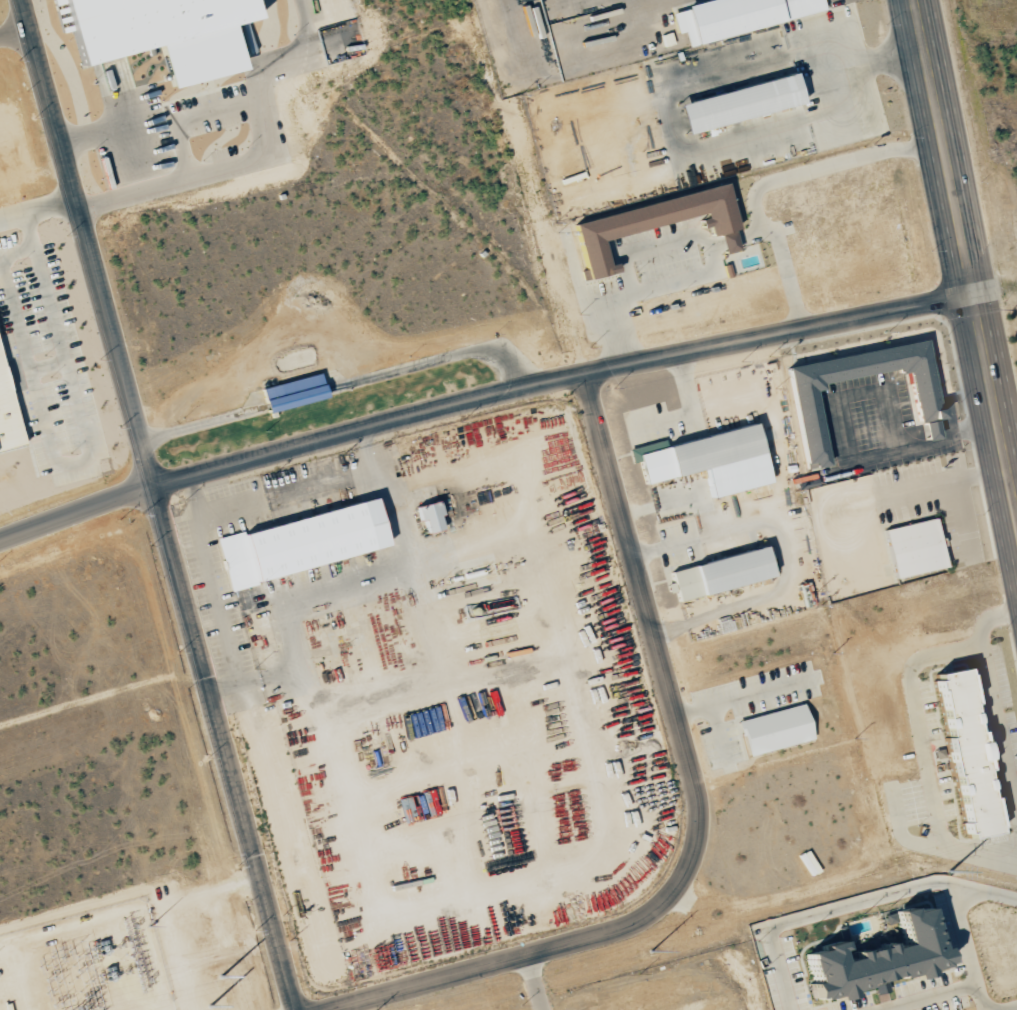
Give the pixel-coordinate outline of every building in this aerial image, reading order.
[(162,47),(170,88),(242,72),(232,25),(255,20),(251,0),(54,0),(55,5),(66,3),(80,65),(162,47)] [(823,10),(821,0),(699,0),(685,4),(686,9),(671,13),(676,33),(683,32),(687,45),(823,10)] [(677,103),(685,133),(801,102),(792,72),(677,103)] [(572,225),(587,279),(609,273),(600,241),(703,213),(709,234),(736,226),(724,183),(572,225)] [(719,235),(724,253),(738,249),(734,231),(719,235)] [(805,468),(786,366),(924,339),(939,418),(934,419),(937,437),(925,439),(922,420),(916,421),(907,371),(897,373),(895,367),(820,382),(821,387),(812,390),(826,464),(814,466),(813,462),(809,462),(809,466),(805,468)] [(0,357),(0,453),(21,448),(0,357)] [(292,406),(289,396),(300,394),(297,380),(261,389),(267,412),(292,406)] [(769,483),(755,424),(658,447),(657,443),(629,449),(632,463),(640,461),(645,483),(704,469),(711,497),(769,483)] [(387,549),(376,500),(216,537),(228,586),(387,549)] [(437,502),(418,506),(423,533),(442,529),(437,502)] [(945,567),(934,518),(884,529),(895,578),(945,567)] [(677,600),(772,578),(765,548),(670,569),(677,600)] [(964,668),(971,703),(968,704),(973,730),(976,730),(978,741),(981,741),(982,742),(986,742),(989,756),(983,757),(985,769),(982,770),(987,798),(991,798),(998,833),(965,840),(965,833),(963,833),(960,823),(963,822),(954,775),(951,775),(942,737),(945,737),(936,690),(933,691),(932,680),(935,680),(935,674),(964,668)] [(739,719),(748,755),(812,740),(804,704),(739,719)] [(810,984),(813,996),(818,995),(819,999),(833,996),(834,1000),(849,995),(848,991),(862,987),(860,981),(896,971),(897,978),(910,974),(911,979),(928,975),(926,968),(940,964),(939,961),(941,961),(938,948),(935,949),(923,906),(910,909),(909,904),(892,908),(901,942),(890,945),(888,937),(876,940),(877,944),(862,948),(862,945),(849,949),(851,956),(841,958),(839,952),(843,951),(840,938),(819,943),(820,947),(804,952),(810,972),(813,971),(816,983),(810,984)]
